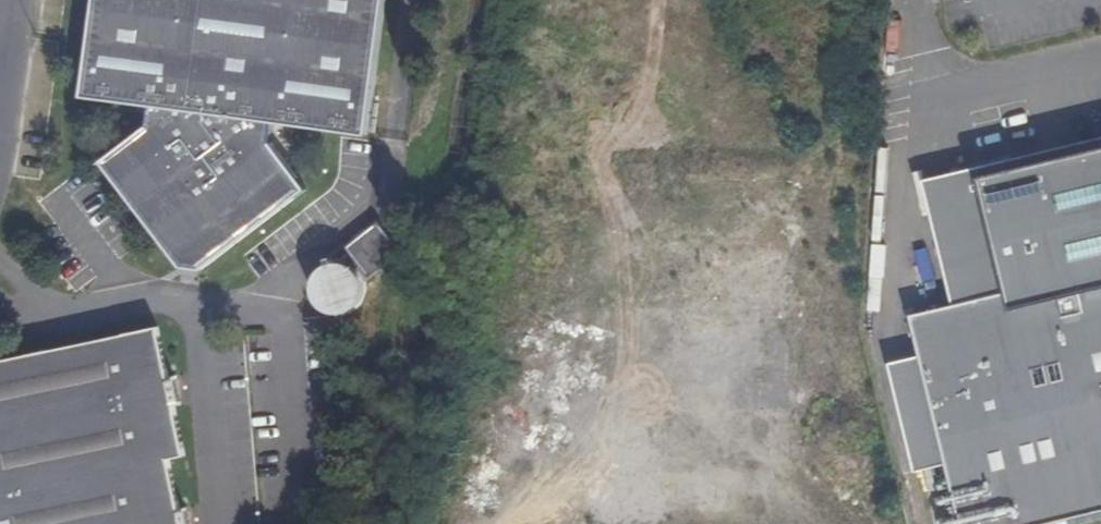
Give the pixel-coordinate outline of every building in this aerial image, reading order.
[(204,267),(304,192),(268,143),(272,124),(365,137),(384,0),(92,0),(79,97),(146,108),(143,129),(99,165),(175,262),(181,258),(198,261),(204,267)] [(927,186),(957,311),(1011,298),(983,182),(1100,154),(1100,144),(927,186)] [(983,182),(1011,298),(957,311),(915,321),(925,361),(950,467),(964,523),(1055,523),(1100,513),(1100,154),(983,182)] [(344,246),(368,279),(398,257),(374,224),(344,246)] [(181,258),(175,262),(179,268),(199,271),(204,267),(198,261),(181,258)] [(318,283),(317,294),(320,305),(327,313),(337,317),(348,316),(358,310),(364,301),(366,291),(363,280),(355,272),(345,268),(334,269),(325,274),(318,283)] [(185,511),(177,512),(166,462),(183,458),(173,409),(180,408),(173,378),(167,379),(157,331),(0,365),(0,523),(188,523),(185,511)] [(950,467),(925,361),(896,368),(921,474),(950,467)]
